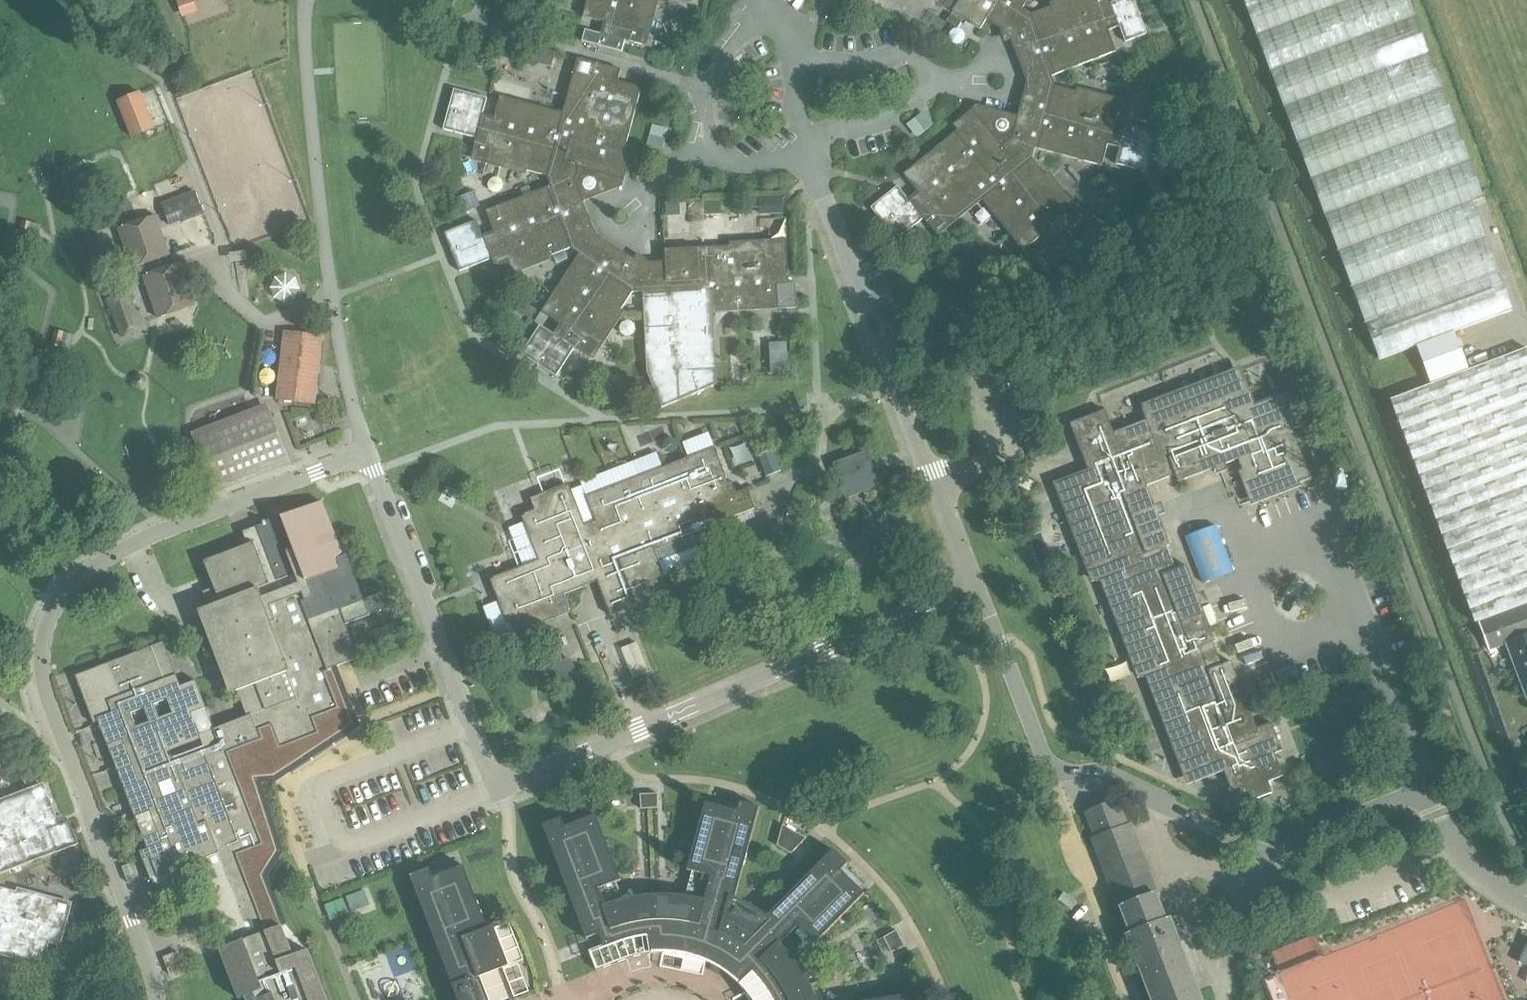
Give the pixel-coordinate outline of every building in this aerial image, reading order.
[(195,3),(194,0),(176,0),(180,8),(195,3)] [(583,16),(606,23),(603,34),(585,29),(582,41),(622,52),(625,40),(647,46),(659,0),(587,0),(583,16)] [(891,191),(870,208),(896,240),(924,217),(938,236),(982,200),(1023,250),(1042,235),(1050,244),(1034,256),(1056,283),(1088,256),(1067,230),(1085,215),(1049,171),(1046,174),(1033,158),(1036,148),(1102,166),(1109,142),(1120,145),(1115,163),(1148,172),(1158,133),(1126,124),(1132,101),(1077,87),(1075,91),(1056,85),(1052,76),(1117,51),(1108,28),(1119,24),(1125,41),(1146,34),(1134,0),(1118,0),(1111,3),(1110,0),(1054,0),(1049,2),(1051,6),(1032,13),(1023,7),(1028,0),(936,0),(952,11),(980,29),(987,19),(1003,30),(1000,31),(1004,42),(1011,39),(1027,82),(1018,115),(978,104),(953,124),(957,130),(904,174),(919,193),(910,200),(897,186),(891,191)] [(1513,309),(1472,201),(1483,197),(1409,0),(1243,0),(1379,359),(1513,309)] [(536,47),(532,61),(552,66),(555,52),(536,47)] [(624,154),(642,87),(619,80),(621,69),(578,57),(563,112),(500,95),(494,119),(483,116),(487,100),(455,91),(444,130),(478,135),(471,160),(526,175),(527,171),(547,176),(551,186),(486,210),(495,233),(484,237),(478,221),(445,234),(461,272),(493,260),(500,280),(554,259),(552,255),(571,248),(579,254),(542,311),(562,325),(556,335),(541,325),(523,354),(557,377),(576,347),(594,359),(625,311),(622,309),(633,292),(643,292),(647,372),(661,407),(717,384),(714,312),(779,309),(798,308),(798,284),(789,284),(787,239),(730,241),(730,246),(698,247),(665,249),(666,261),(647,262),(648,259),(638,253),(634,259),(596,234),(584,201),(623,187),(631,156),(624,154)] [(141,91),(117,101),(132,138),(156,129),(141,91)] [(161,203),(170,225),(180,221),(181,225),(205,216),(195,190),(161,203)] [(783,196),(759,197),(760,214),(784,213),(783,196)] [(132,270),(163,259),(171,256),(156,214),(117,228),(132,270)] [(142,276),(158,319),(197,305),(182,261),(142,276)] [(127,290),(105,299),(120,338),(142,329),(127,290)] [(313,403),(321,336),(286,331),(278,399),(313,403)] [(1424,364),(1462,350),(1455,331),(1417,346),(1424,364)] [(772,361),(786,361),(786,343),(771,343),(772,361)] [(1526,347),(1391,399),(1475,621),(1478,620),(1489,650),(1508,642),(1526,693),(1526,347)] [(1431,382),(1468,368),(1462,350),(1424,364),(1431,382)] [(1145,676),(1187,784),(1225,770),(1238,805),(1273,792),(1269,781),(1284,775),(1275,753),(1282,750),(1272,722),(1257,728),(1249,708),(1256,705),(1252,694),(1245,697),(1231,660),(1222,664),(1213,641),(1215,641),(1201,604),(1208,602),(1204,591),(1197,593),(1186,564),(1175,568),(1167,546),(1170,545),(1159,516),(1166,513),(1162,502),(1155,505),(1147,485),(1175,474),(1178,481),(1215,468),(1217,475),(1229,470),(1226,463),(1238,459),(1242,469),(1238,471),(1252,505),(1301,486),(1300,482),(1311,478),(1293,429),(1304,425),(1290,390),(1256,403),(1241,366),(1141,404),(1143,408),(1142,408),(1146,420),(1114,432),(1105,409),(1070,423),(1088,469),(1053,482),(1091,582),(1096,580),(1097,581),(1100,580),(1138,678),(1141,676),(1142,677),(1145,676)] [(584,371),(576,383),(592,394),(600,381),(584,371)] [(215,493),(290,464),(267,403),(191,432),(215,493)] [(493,578),(490,579),(499,601),(507,623),(510,622),(511,624),(515,634),(569,613),(568,610),(569,609),(563,594),(584,587),(584,586),(597,581),(610,615),(628,609),(630,615),(639,612),(639,613),(671,600),(668,593),(671,592),(655,550),(703,532),(706,540),(707,539),(708,542),(719,538),(730,534),(729,531),(730,531),(728,526),(738,523),(735,516),(756,508),(748,488),(736,492),(732,481),(728,482),(720,460),(719,460),(714,447),(587,497),(596,521),(585,524),(570,485),(567,486),(566,484),(531,498),(535,509),(524,513),(525,515),(522,516),(539,559),(493,577),(493,578)] [(846,499),(881,486),(868,450),(833,463),(846,499)] [(75,676),(94,724),(98,722),(108,746),(116,766),(121,779),(124,789),(148,848),(140,851),(143,859),(143,860),(152,882),(190,896),(190,894),(195,879),(201,877),(226,940),(220,942),(223,948),(220,949),(227,967),(239,999),(255,994),(257,999),(256,999),(328,999),(309,949),(294,955),(282,925),(280,926),(266,889),(261,875),(276,851),(274,844),(253,777),(273,776),(353,724),(331,668),(349,662),(359,658),(346,623),(350,621),(391,606),(388,599),(386,592),(365,600),(356,577),(347,554),(344,555),(342,551),(323,501),(314,504),(290,513),(243,531),(248,544),(241,547),(223,553),(204,561),(212,580),(215,587),(203,591),(209,606),(198,611),(202,620),(230,694),(238,691),(240,697),(248,716),(215,729),(207,708),(196,680),(181,686),(177,674),(172,676),(160,643),(75,676)] [(1208,581),(1239,569),(1220,522),(1189,534),(1208,581)] [(79,844),(70,820),(65,822),(63,815),(57,817),(44,783),(0,799),(0,874),(79,844)] [(657,793),(639,794),(640,808),(657,808),(657,793)] [(1125,814),(1119,797),(1084,811),(1094,836),(1091,837),(1119,906),(1129,933),(1126,934),(1127,934),(1125,935),(1151,999),(1204,999),(1171,917),(1169,917),(1167,918),(1158,894),(1159,893),(1131,821),(1129,822),(1125,814)] [(604,948),(615,943),(626,939),(637,936),(648,934),(652,954),(661,953),(670,953),(680,954),(689,955),(698,958),(707,961),(716,966),(724,971),(731,976),(738,983),(753,970),(760,977),(766,985),(772,994),(776,999),(817,999),(813,991),(806,978),(798,965),(789,954),(780,943),(797,925),(815,942),(863,892),(841,870),(848,862),(833,849),(769,917),(758,910),(747,903),(736,898),(760,806),(739,801),(737,810),(706,803),(688,870),(711,875),(703,901),(689,898),(675,896),(661,895),(647,895),(632,897),(618,900),(604,905),(598,888),(620,880),(597,814),(565,827),(562,817),(542,824),(586,938),(599,933),(604,948)] [(782,824),(777,845),(790,852),(806,838),(782,824)] [(504,969),(509,967),(494,927),(488,929),(464,866),(433,877),(429,868),(411,875),(458,999),(515,999),(504,969)] [(44,967),(50,943),(61,946),(73,902),(18,888),(17,891),(0,887),(0,955),(44,967)] [(896,930),(883,937),(891,952),(904,946),(896,930)] [(1519,962),(1526,966),(1526,944),(1519,962)]
